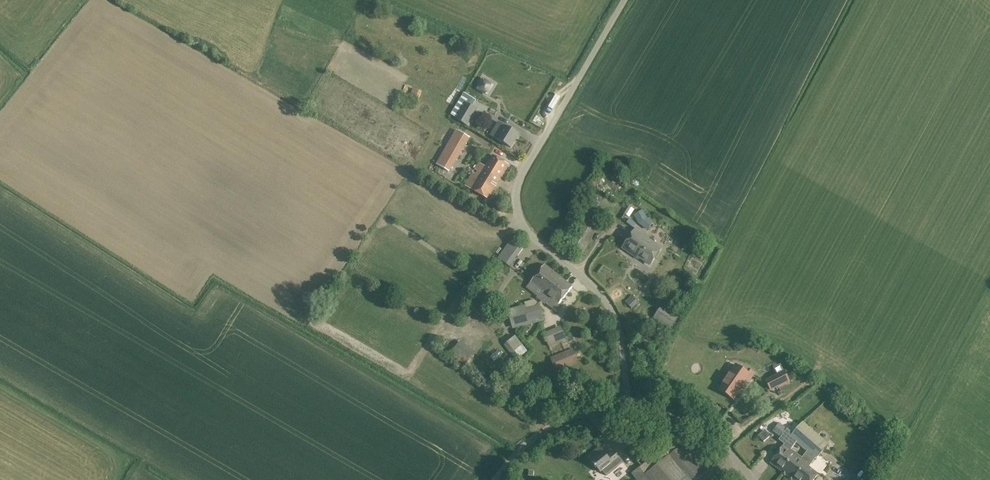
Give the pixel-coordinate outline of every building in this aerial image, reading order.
[(409,96),(419,100),(422,92),(412,88),(409,96)] [(466,103),(456,119),(468,127),(478,110),(466,103)] [(490,135),(511,148),(519,135),(498,122),(490,135)] [(456,161),(457,161),(470,138),(456,130),(436,164),(450,172),(456,161)] [(493,156),(486,167),(479,163),(475,170),(478,171),(476,174),(474,173),(465,186),(489,200),(510,166),(493,156)] [(629,207),(624,215),(629,218),(634,211),(629,207)] [(643,210),(634,215),(639,223),(647,219),(643,210)] [(623,248),(633,255),(634,254),(651,265),(662,249),(648,239),(649,238),(636,229),(623,248)] [(524,247),(511,238),(497,257),(511,267),(524,247)] [(545,265),(543,267),(526,289),(552,310),(553,309),(557,312),(566,300),(564,298),(573,287),(545,265)] [(632,309),(639,302),(632,295),(625,302),(632,309)] [(508,310),(513,329),(544,320),(539,301),(508,310)] [(662,305),(653,318),(669,330),(679,317),(662,305)] [(543,333),(550,347),(567,339),(561,325),(543,333)] [(505,346),(517,361),(527,353),(515,337),(505,346)] [(476,353),(461,340),(450,353),(465,366),(476,353)] [(550,358),(556,370),(577,361),(572,348),(550,358)] [(746,388),(751,378),(733,369),(721,392),(737,401),(744,387),(746,388)] [(766,382),(770,391),(789,382),(784,373),(766,382)] [(510,400),(518,389),(508,381),(499,391),(510,400)] [(802,459),(788,477),(792,479),(815,479),(818,475),(808,467),(814,459),(815,461),(829,445),(803,423),(793,434),(790,438),(796,443),(806,452),(802,458),(802,459)] [(770,464),(788,477),(802,459),(802,458),(791,450),(796,443),(790,438),(793,434),(787,430),(780,439),(786,444),(770,464)] [(679,448),(673,441),(639,468),(632,473),(638,479),(697,479),(709,470),(686,443),(679,448)] [(601,473),(604,477),(616,468),(623,462),(614,451),(607,457),(600,448),(588,457),(601,473)]
